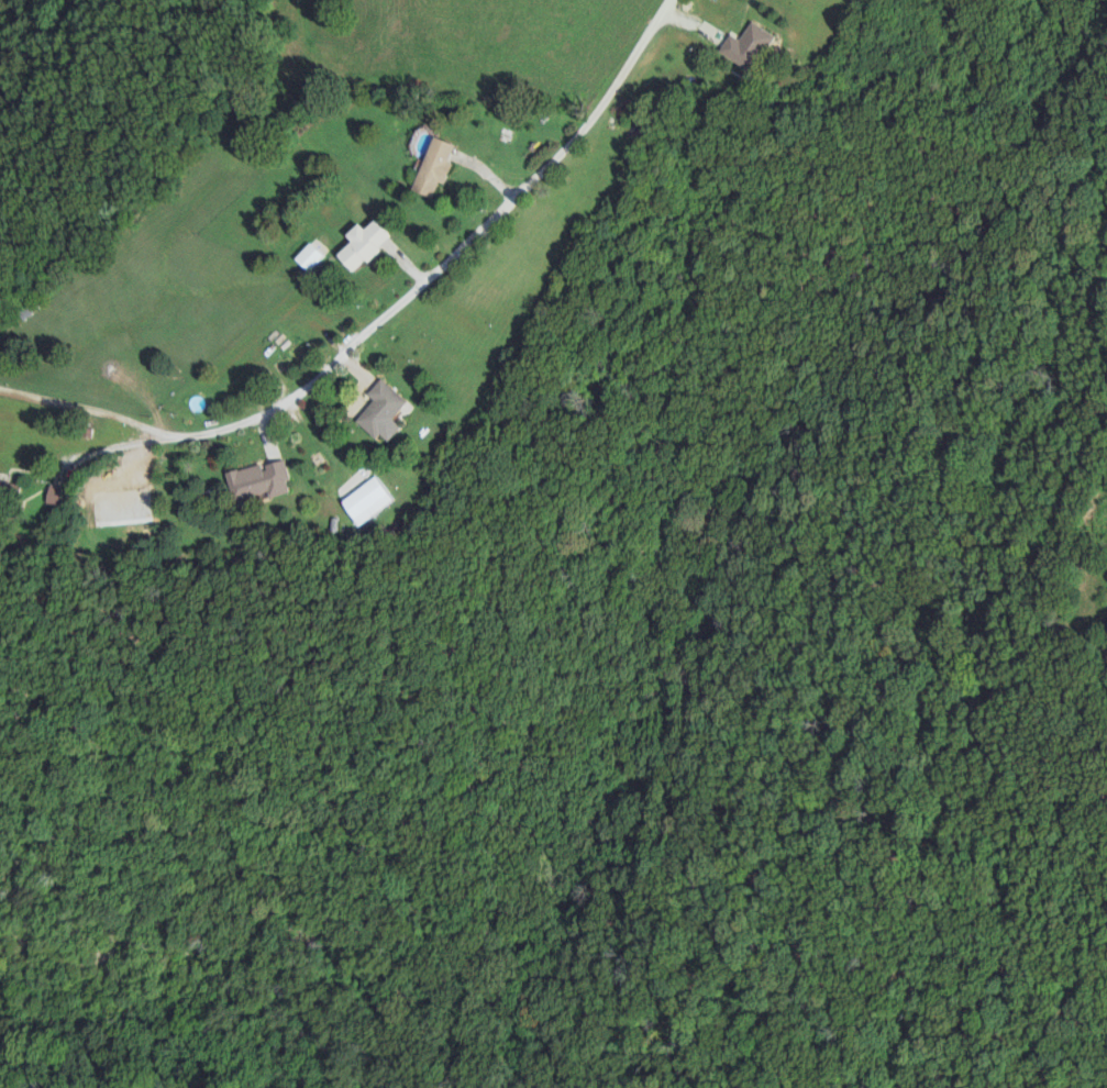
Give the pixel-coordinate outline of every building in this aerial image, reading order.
[(720,52),(753,73),(776,36),(753,21),(741,40),(732,34),(720,52)] [(447,184),(456,163),(452,162),(459,145),(439,137),(416,190),(435,198),(442,182),(447,184)] [(362,224),(349,235),(355,242),(341,254),(355,272),(395,239),(379,219),(367,230),(362,224)] [(312,271),(327,256),(313,243),(298,259),(312,271)] [(409,402),(382,379),(368,395),(375,400),(356,421),(376,439),(381,434),(390,442),(403,427),(394,419),(409,402)] [(290,492),(282,460),(225,474),(232,506),(290,492)] [(342,502),(361,527),(394,500),(375,476),(342,502)] [(2,508),(4,498),(16,501),(20,485),(0,481),(0,508),(2,508)] [(47,504),(64,507),(68,488),(50,485),(47,504)]
